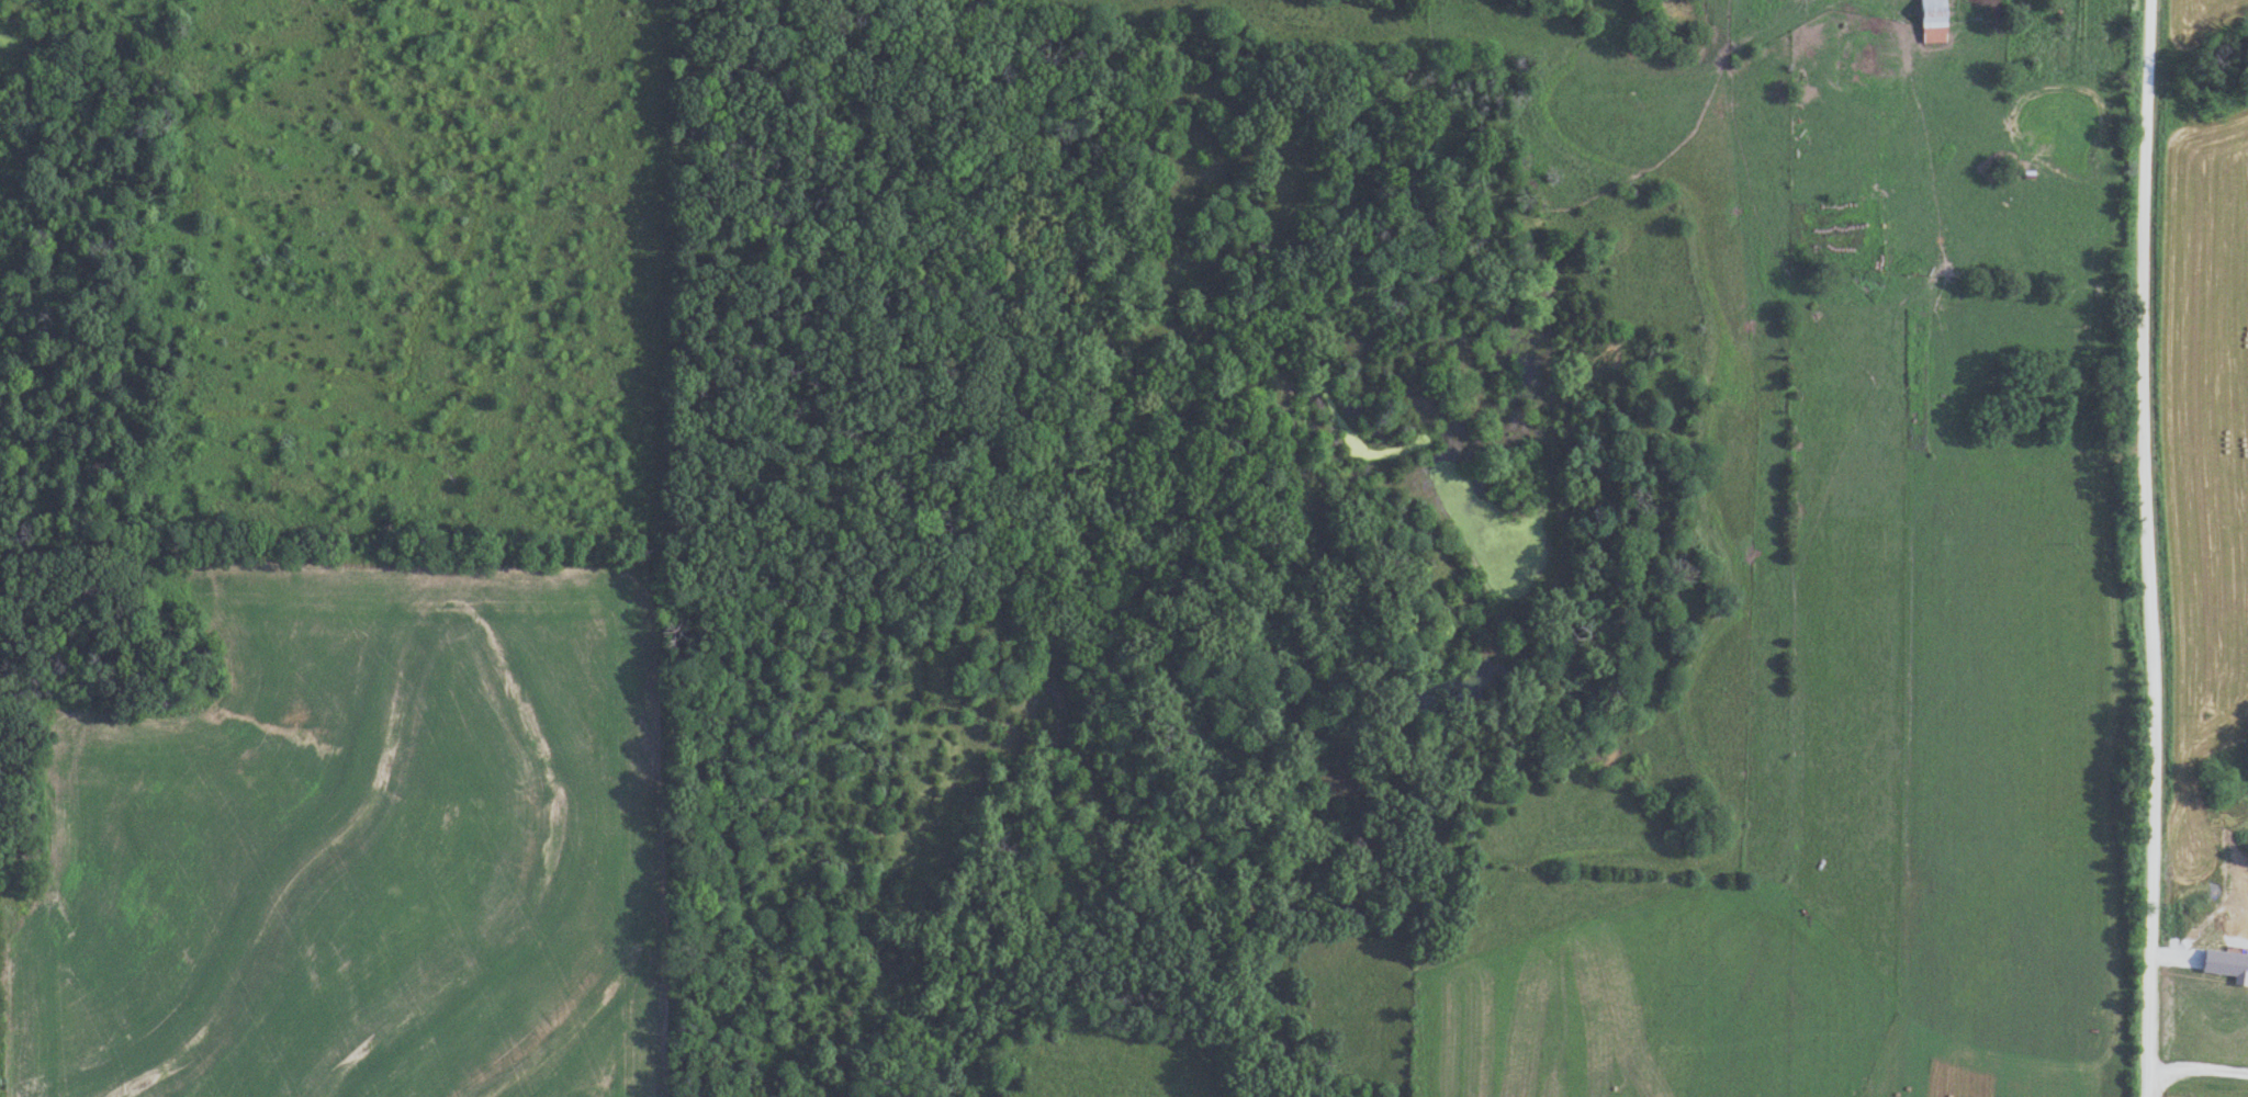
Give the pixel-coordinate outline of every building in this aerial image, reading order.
[(1949,0),(1923,0),(1923,43),(1949,43),(1949,0)]
